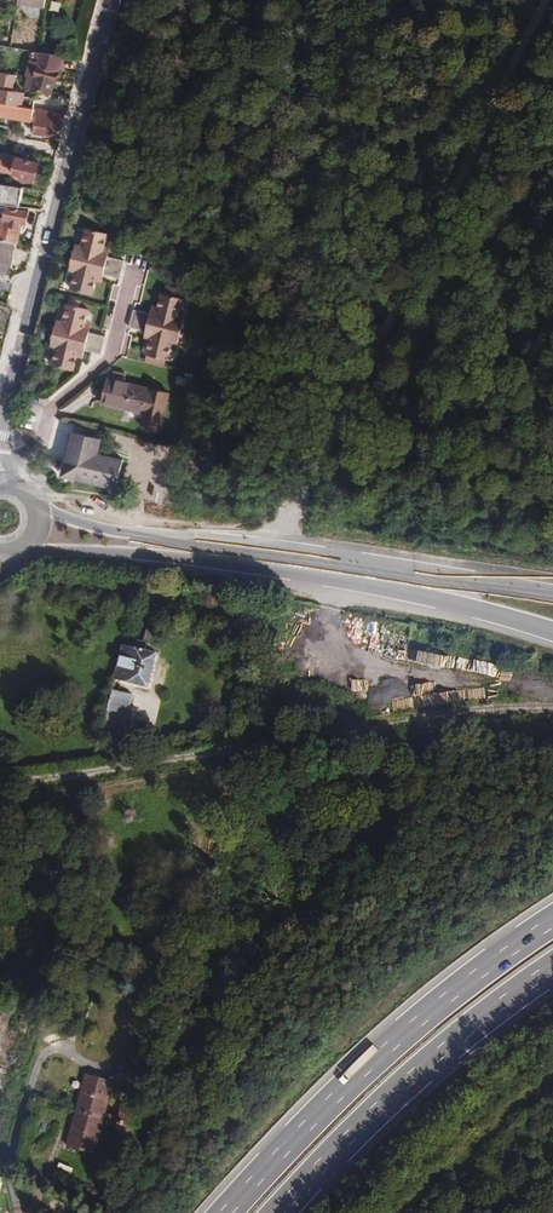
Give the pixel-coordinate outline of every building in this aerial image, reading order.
[(28,71),(26,76),(29,77),(27,87),(51,93),(54,81),(57,82),(63,55),(38,51),(36,51),(33,65),(38,66),(36,73),(28,71)] [(34,109),(36,99),(26,97),(26,93),(13,91),(16,75),(0,72),(0,75),(0,103),(34,109)] [(0,103),(0,116),(23,120),(23,117),(36,118),(34,132),(60,137),(66,113),(34,109),(0,103)] [(46,161),(38,159),(38,161),(3,153),(0,165),(0,171),(36,179),(39,170),(43,171),(46,161)] [(0,184),(0,198),(26,202),(29,188),(0,184)] [(15,242),(18,243),(23,223),(26,223),(29,210),(2,205),(0,215),(0,240),(15,242)] [(78,266),(72,289),(92,294),(98,273),(121,279),(125,261),(102,255),(108,234),(86,229),(82,244),(77,243),(71,264),(78,266)] [(7,275),(8,266),(12,267),(15,242),(0,240),(0,273),(7,275)] [(156,316),(134,311),(130,327),(152,332),(148,349),(168,354),(171,341),(178,343),(184,319),(179,318),(184,299),(162,293),(156,316)] [(87,310),(68,305),(63,323),(57,321),(50,346),(57,347),(52,365),(74,370),(79,348),(100,354),(105,338),(81,332),(87,310)] [(151,381),(105,373),(101,396),(149,406),(151,381)] [(101,440),(70,434),(61,477),(117,489),(122,461),(98,456),(101,440)] [(123,645),(114,679),(148,688),(157,653),(123,645)] [(465,656),(461,668),(497,678),(500,666),(465,656)] [(132,694),(113,690),(103,730),(123,735),(132,694)] [(149,1074),(139,1072),(132,1098),(135,1099),(134,1102),(140,1104),(149,1074)] [(115,1082),(86,1075),(66,1147),(95,1155),(103,1125),(106,1113),(115,1082)] [(106,1113),(103,1125),(116,1128),(121,1111),(118,1112),(116,1116),(106,1113)] [(131,1136),(115,1132),(114,1137),(130,1141),(131,1136)]
